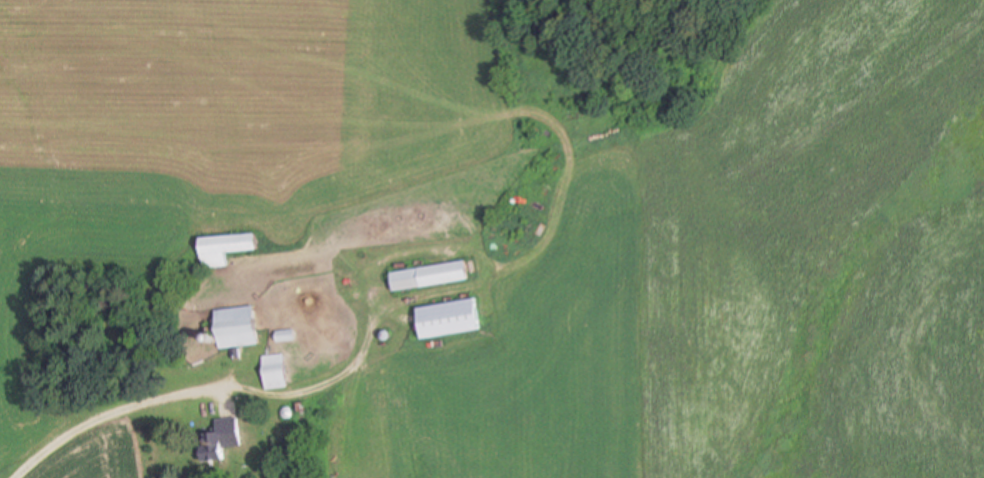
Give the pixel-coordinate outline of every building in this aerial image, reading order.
[(258,252),(258,236),(202,238),(203,269),(229,268),(228,253),(258,252)] [(392,273),(395,293),(478,282),(476,262),(392,273)] [(482,332),(478,301),(419,309),(423,340),(482,332)] [(260,346),(255,306),(216,311),(220,350),(260,346)] [(279,341),(293,341),(293,332),(279,332),(279,341)] [(288,389),(287,356),(265,356),(266,390),(288,389)] [(203,438),(206,455),(224,452),(222,441),(241,438),(236,410),(217,413),(219,422),(206,424),(209,437),(203,438)]
